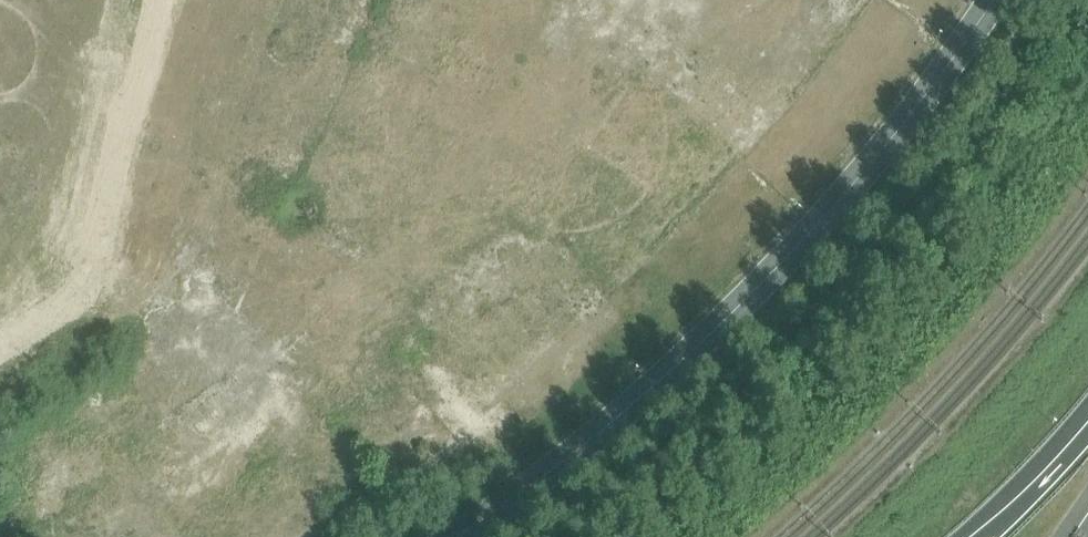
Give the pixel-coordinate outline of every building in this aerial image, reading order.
[(738,149),(770,114),(703,53),(671,88),(738,149)]
